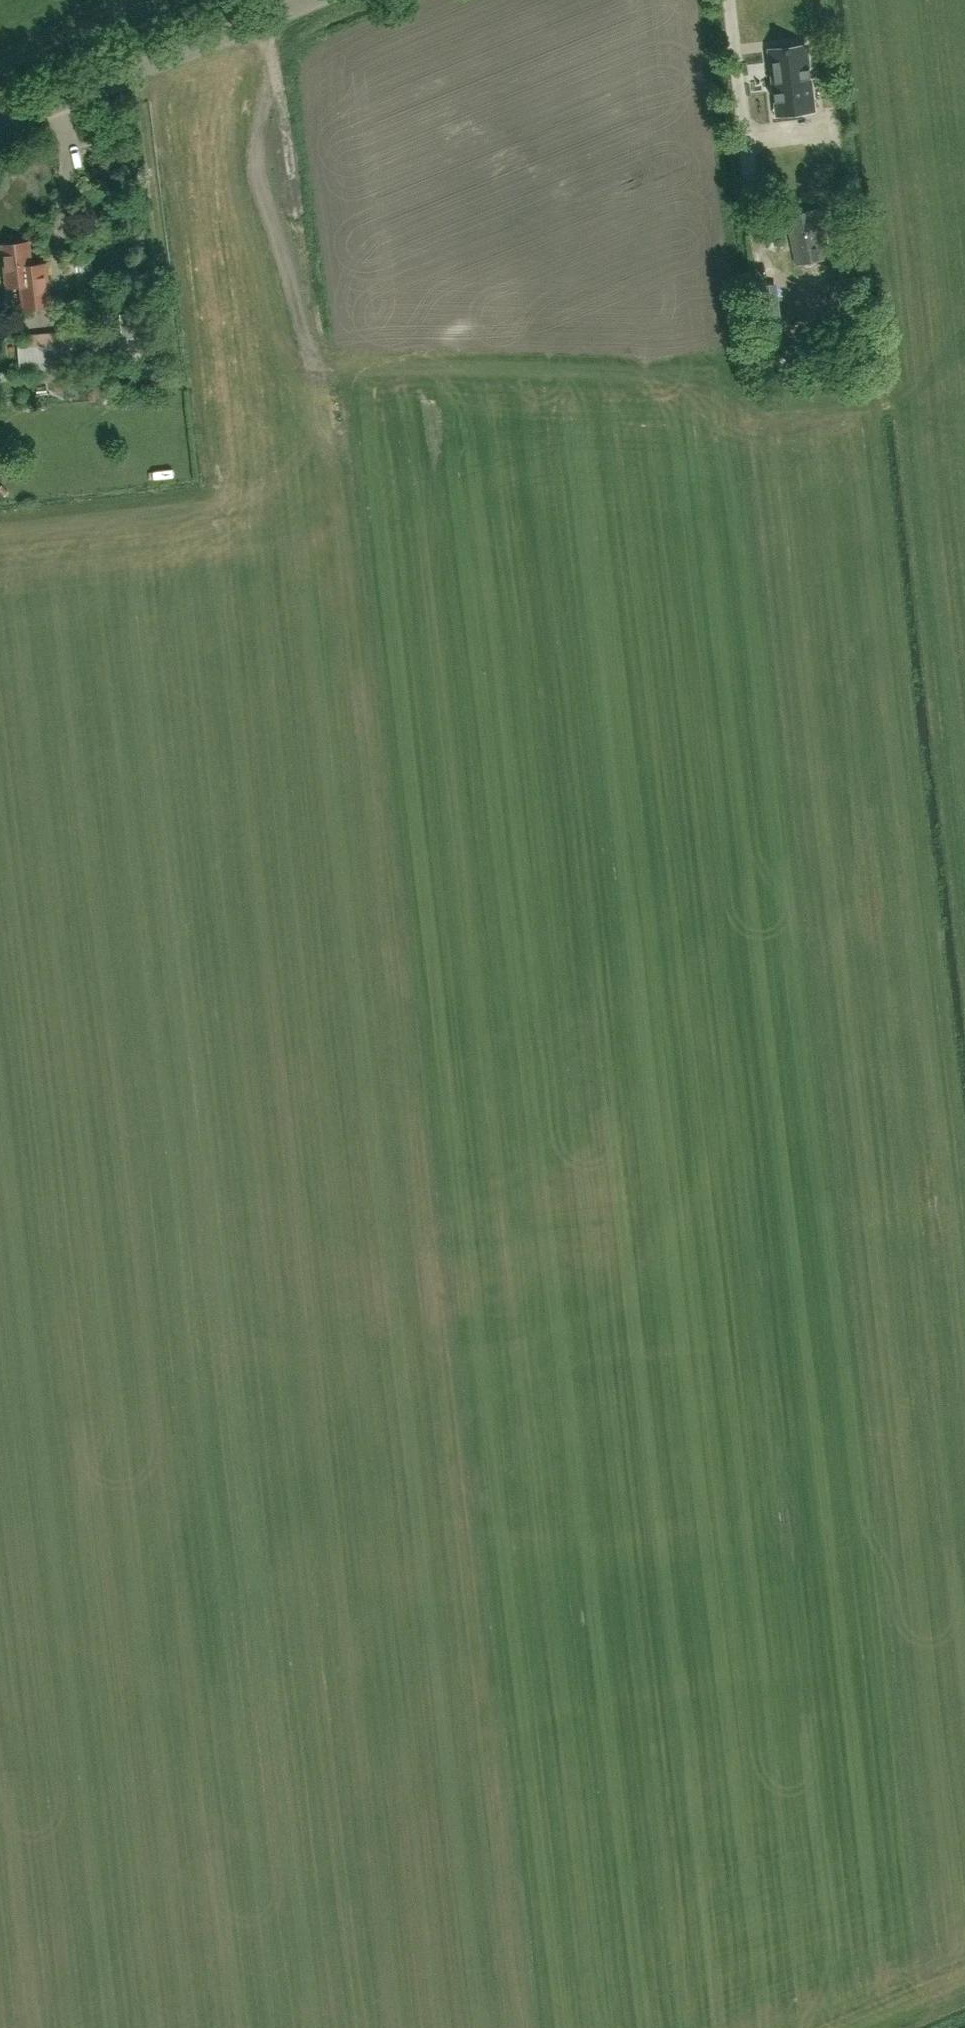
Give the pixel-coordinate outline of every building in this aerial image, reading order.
[(805,48),(769,52),(777,116),(813,112),(805,48)] [(796,265),(829,259),(823,230),(820,231),(816,210),(786,216),(796,265)] [(24,308),(50,305),(45,264),(31,266),(29,243),(3,245),(7,286),(25,284),(28,307),(25,307),(24,305),(23,305),(24,308)] [(147,282),(130,283),(131,298),(132,313),(120,316),(121,320),(115,321),(116,335),(87,337),(87,330),(24,335),(24,342),(19,342),(19,348),(22,371),(90,364),(153,359),(147,282)]
